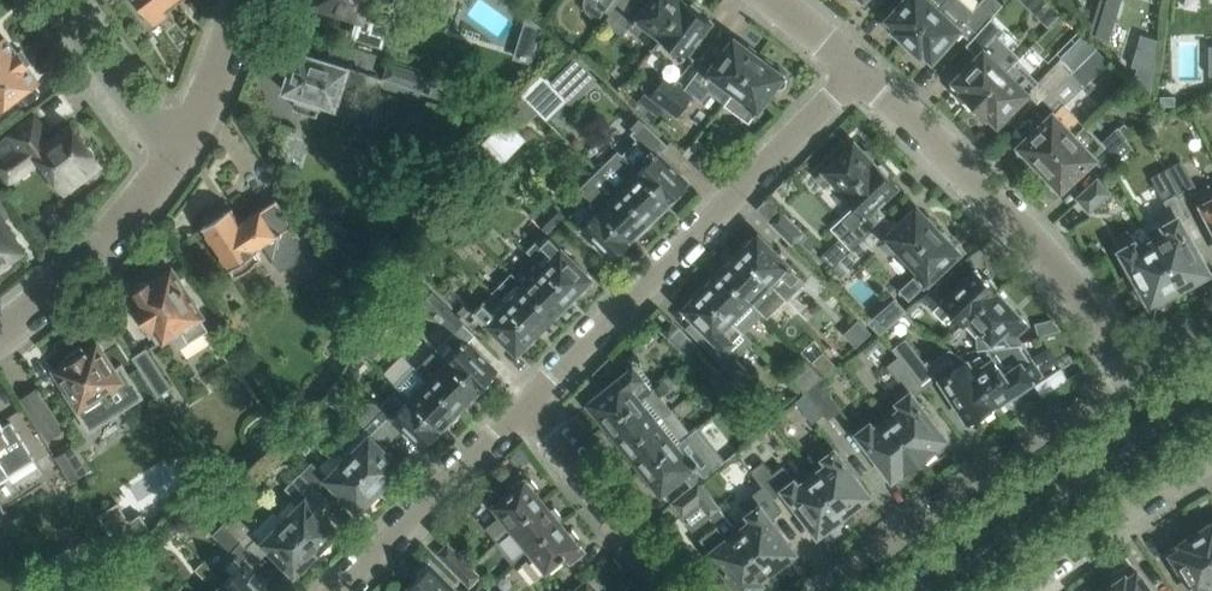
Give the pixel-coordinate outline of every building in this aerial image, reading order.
[(136,2),(137,4),(138,5),(139,6),(140,8),(142,9),(146,10),(153,21),(177,4),(174,0),(135,0),(136,2)] [(316,3),(360,18),(354,36),(380,44),(394,0),(317,0),(316,3)] [(585,3),(585,6),(587,9),(588,13),(598,21),(606,10),(610,13),(611,13),(624,0),(586,0),(585,3)] [(685,1),(685,0),(647,0),(624,0),(611,13),(610,13),(605,20),(622,34),(629,25),(640,34),(646,26),(660,36),(685,1)] [(886,18),(896,27),(893,30),(906,41),(939,5),(940,5),(945,0),(902,0),(886,18)] [(906,41),(921,54),(923,51),(933,59),(959,29),(970,40),(991,18),(1000,8),(1003,5),(998,0),(983,0),(973,10),(962,0),(945,0),(940,5),(939,5),(906,41)] [(1089,33),(1108,40),(1121,0),(1099,0),(1089,33)] [(689,3),(685,1),(660,36),(673,46),(667,54),(676,61),(683,52),(686,54),(711,19),(699,11),(700,7),(693,2),(689,3)] [(526,14),(513,57),(531,63),(542,26),(526,14)] [(978,55),(953,81),(962,90),(959,93),(971,106),(1017,59),(1020,57),(998,36),(1004,30),(991,18),(970,40),(967,43),(978,55)] [(1,108),(4,108),(10,104),(10,101),(24,91),(27,91),(32,87),(33,84),(37,81),(26,67),(28,66),(17,52),(16,53),(5,39),(0,33),(0,109),(1,108)] [(702,65),(686,86),(695,92),(694,94),(702,100),(711,88),(726,100),(726,99),(759,55),(756,53),(756,49),(750,44),(745,45),(733,36),(709,69),(702,65)] [(291,68),(284,90),(299,95),(298,97),(300,97),(297,106),(316,112),(319,104),(320,104),(321,102),(338,107),(345,85),(361,90),(366,75),(348,69),(349,68),(310,56),(310,55),(293,50),(287,67),(291,68)] [(1017,59),(971,106),(984,119),(987,116),(996,126),(1029,94),(1038,104),(1047,94),(1048,95),(1073,71),(1083,61),(1077,54),(1068,64),(1061,56),(1038,80),(1017,59)] [(762,57),(759,55),(726,99),(751,119),(776,85),(778,86),(780,87),(781,86),(783,86),(784,85),(785,84),(786,82),(787,80),(787,79),(786,77),(786,76),(785,75),(773,66),(773,61),(766,56),(762,57)] [(385,78),(396,82),(401,66),(390,63),(385,78)] [(1084,85),(1073,71),(1048,95),(1059,107),(1020,145),(1018,146),(1017,148),(1017,149),(1017,151),(1017,152),(1017,153),(1018,154),(1019,156),(1021,156),(1022,157),(1024,157),(1025,156),(1027,155),(1028,155),(1040,167),(1073,136),(1073,135),(1084,123),(1065,103),(1079,90),(1079,89),(1084,85)] [(668,72),(650,96),(663,106),(681,82),(668,72)] [(681,82),(663,106),(677,116),(694,94),(695,92),(686,86),(681,82)] [(638,139),(623,153),(630,161),(629,161),(638,170),(669,202),(670,200),(675,200),(681,194),(680,190),(687,184),(655,151),(665,141),(636,112),(629,119),(637,127),(631,133),(638,139)] [(0,140),(0,164),(11,180),(38,160),(64,194),(102,165),(94,155),(94,153),(90,147),(88,147),(70,123),(46,141),(39,133),(45,128),(34,114),(0,140)] [(506,118),(482,143),(502,163),(526,138),(506,118)] [(1100,141),(1084,123),(1073,135),(1073,136),(1040,167),(1052,179),(1050,182),(1049,185),(1050,188),(1050,189),(1051,190),(1052,191),(1054,191),(1055,192),(1056,192),(1058,191),(1059,191),(1060,190),(1061,190),(1061,189),(1094,158),(1106,171),(1131,146),(1125,139),(1134,133),(1122,121),(1100,141)] [(688,148),(685,152),(699,167),(703,162),(713,153),(697,138),(688,148)] [(843,192),(875,162),(873,160),(874,155),(868,148),(863,148),(854,139),(815,176),(825,187),(832,180),(843,192)] [(619,149),(599,168),(650,220),(651,219),(656,219),(662,213),(661,209),(669,202),(638,170),(629,161),(630,161),(623,153),(619,149)] [(1182,160),(1167,168),(1179,192),(1195,183),(1182,160)] [(856,207),(835,225),(843,234),(835,241),(846,253),(887,214),(877,203),(897,185),(888,175),(888,171),(882,163),(877,164),(875,162),(843,192),(843,193),(855,206),(856,207)] [(650,220),(599,168),(579,188),(588,197),(629,240),(638,231),(643,232),(649,226),(648,222),(650,220)] [(1206,272),(1178,223),(1187,217),(1174,194),(1179,192),(1167,168),(1152,176),(1165,199),(1169,207),(1142,221),(1145,225),(1179,286),(1192,278),(1192,280),(1194,281),(1195,282),(1196,282),(1198,283),(1200,283),(1202,282),(1204,281),(1205,280),(1205,279),(1206,278),(1206,277),(1206,276),(1206,275),(1206,274),(1206,272)] [(1098,180),(1080,197),(1090,208),(1108,191),(1098,180)] [(1196,190),(1211,221),(1211,189),(1209,183),(1196,190)] [(21,250),(2,220),(13,214),(0,194),(0,263),(21,250)] [(588,197),(572,212),(585,225),(583,227),(612,257),(619,250),(623,251),(629,245),(628,241),(629,240),(588,197)] [(299,235),(276,200),(261,209),(240,223),(230,209),(202,227),(229,268),(230,268),(234,275),(238,274),(242,272),(246,270),(250,267),(254,264),(257,260),(261,257),(256,249),(264,244),(280,269),(290,266),(298,260),(304,253),(320,279),(324,276),(335,293),(342,289),(331,272),(335,269),(309,229),(299,235)] [(554,203),(546,212),(556,222),(565,214),(554,203)] [(840,261),(833,267),(841,277),(848,270),(849,271),(874,247),(874,246),(878,242),(887,253),(894,247),(905,259),(938,228),(936,226),(937,222),(930,215),(926,215),(916,205),(896,225),(887,214),(846,253),(839,260),(840,261)] [(769,220),(768,221),(792,245),(805,232),(781,208),(779,210),(769,220)] [(556,222),(546,212),(538,219),(548,230),(556,222)] [(1179,286),(1145,225),(1130,233),(1128,230),(1114,238),(1151,303),(1152,304),(1153,305),(1154,305),(1156,306),(1158,306),(1160,306),(1161,305),(1163,304),(1164,303),(1165,302),(1165,301),(1165,299),(1165,297),(1165,295),(1164,294),(1179,286)] [(940,230),(938,228),(905,259),(917,272),(899,289),(908,299),(959,251),(950,241),(951,237),(945,230),(940,230)] [(741,250),(739,253),(770,284),(772,282),(780,291),(788,298),(804,282),(758,234),(752,239),(748,239),(741,245),(741,250)] [(540,238),(528,249),(535,256),(573,295),(575,293),(579,295),(586,288),(584,284),(591,277),(562,248),(560,250),(548,237),(543,241),(540,238)] [(770,284),(739,253),(732,260),(728,259),(721,265),(723,269),(721,271),(752,302),(770,284)] [(535,256),(516,275),(554,314),(556,312),(560,313),(566,307),(565,303),(573,295),(535,256)] [(943,280),(922,297),(943,319),(951,312),(963,324),(997,291),(996,289),(996,284),(990,278),(985,278),(976,268),(952,291),(943,280)] [(141,304),(134,309),(155,343),(160,339),(163,344),(174,337),(180,346),(207,329),(171,271),(152,283),(150,280),(146,283),(141,281),(138,284),(136,289),(133,291),(141,304)] [(764,314),(752,302),(721,271),(720,272),(715,271),(708,278),(710,282),(703,289),(744,332),(764,314)] [(512,272),(493,291),(504,302),(503,303),(534,334),(543,325),(547,326),(553,320),(552,316),(554,314),(516,275),(512,272)] [(455,330),(465,321),(461,317),(450,306),(433,289),(422,300),(444,321),(426,338),(437,347),(436,348),(478,390),(480,388),(484,389),(490,383),(490,379),(496,372),(466,342),(467,341),(455,330)] [(744,332),(703,289),(700,291),(696,290),(689,297),(691,300),(683,308),(714,340),(715,339),(728,353),(720,361),(746,387),(755,377),(736,358),(753,341),(744,332)] [(534,334),(503,303),(504,302),(493,291),(475,309),(516,351),(523,344),(527,345),(534,339),(533,335),(534,334)] [(788,298),(780,291),(773,297),(785,310),(792,303),(788,298)] [(1027,323),(997,291),(963,324),(964,326),(965,324),(976,336),(978,351),(988,349),(988,347),(989,347),(989,345),(989,342),(992,345),(1001,336),(1007,342),(1027,323)] [(460,296),(450,306),(461,317),(464,315),(471,308),(460,296)] [(877,314),(869,321),(879,333),(882,331),(904,311),(907,309),(906,309),(896,297),(877,314)] [(1052,318),(1035,323),(1038,336),(1062,330),(1052,318)] [(672,319),(662,329),(690,358),(701,348),(672,319)] [(857,320),(843,334),(856,347),(870,333),(857,320)] [(967,361),(950,347),(930,360),(928,358),(925,361),(906,337),(893,347),(898,355),(897,356),(923,388),(925,387),(924,386),(938,376),(939,377),(968,423),(980,415),(985,416),(992,412),(993,407),(994,406),(967,365),(968,364),(967,361)] [(113,369),(97,344),(85,351),(82,346),(62,359),(66,364),(54,371),(80,410),(91,427),(120,408),(122,412),(144,397),(122,363),(113,369)] [(146,347),(134,356),(159,394),(172,386),(146,347)] [(990,349),(989,347),(988,347),(988,349),(978,351),(978,354),(967,361),(968,364),(967,365),(994,406),(1040,376),(1030,361),(1021,367),(1014,355),(1003,353),(995,358),(991,352),(990,349)] [(478,390),(436,348),(418,366),(429,377),(428,378),(459,409),(461,407),(465,408),(471,402),(471,398),(478,390)] [(912,396),(923,388),(897,356),(887,364),(903,386),(893,394),(896,398),(894,400),(896,404),(883,413),(921,461),(937,449),(934,445),(943,438),(912,396)] [(415,364),(395,384),(399,388),(440,429),(448,420),(452,421),(459,415),(458,410),(459,409),(428,378),(429,377),(418,366),(415,364)] [(653,388),(640,372),(635,366),(589,402),(596,412),(595,416),(602,424),(606,424),(607,425),(653,388)] [(810,369),(795,380),(805,392),(805,393),(806,392),(820,381),(810,369)] [(1043,381),(1035,386),(1043,397),(1068,381),(1060,369),(1043,381)] [(742,390),(722,370),(711,379),(732,400),(742,390)] [(669,375),(653,388),(659,395),(675,383),(669,375)] [(842,409),(820,381),(806,392),(823,414),(824,413),(828,419),(842,409)] [(356,400),(349,394),(337,382),(323,398),(360,435),(365,429),(368,432),(346,454),(380,488),(382,486),(386,486),(392,480),(392,476),(402,466),(382,447),(392,437),(356,400)] [(438,430),(440,429),(399,388),(380,405),(377,402),(356,400),(392,437),(402,426),(422,446),(428,440),(432,441),(439,434),(438,430)] [(659,395),(653,388),(607,425),(614,434),(613,438),(619,446),(624,446),(625,448),(672,411),(659,395)] [(36,389),(35,390),(22,398),(47,438),(61,428),(36,389)] [(823,414),(806,392),(805,393),(805,392),(796,399),(812,422),(823,414)] [(690,433),(672,411),(625,448),(627,449),(625,454),(631,462),(636,461),(643,470),(690,433)] [(921,461),(883,413),(873,421),(871,418),(855,429),(892,478),(902,470),(904,474),(921,461)] [(0,425),(0,480),(33,458),(11,421),(2,428),(0,425)] [(717,446),(710,451),(720,464),(724,460),(723,459),(734,450),(743,443),(733,431),(730,434),(717,446)] [(707,454),(690,433),(643,470),(644,472),(643,476),(649,483),(653,483),(661,493),(697,465),(696,463),(707,454)] [(821,459),(808,468),(843,514),(846,512),(850,513),(856,509),(857,505),(870,495),(826,438),(816,446),(821,455),(819,456),(821,459)] [(55,457),(71,481),(88,470),(72,446),(55,457)] [(380,488),(346,454),(324,476),(358,510),(368,500),(371,500),(377,494),(377,491),(380,488)] [(843,514),(808,468),(797,477),(795,475),(793,476),(787,469),(777,476),(763,459),(749,470),(761,486),(771,498),(782,490),(817,535),(830,525),(834,525),(840,521),(841,516),(843,514)] [(302,474),(302,475),(310,483),(310,482),(321,470),(313,463),(302,474)] [(500,515),(485,527),(496,540),(509,527),(543,500),(537,492),(537,487),(531,479),(526,479),(520,472),(506,484),(511,489),(492,505),(500,515)] [(302,503),(284,520),(316,551),(319,549),(322,549),(327,543),(328,540),(338,530),(318,511),(328,500),(310,482),(310,483),(302,475),(302,474),(301,473),(287,488),(302,503)] [(700,481),(673,502),(683,515),(700,502),(710,514),(719,506),(700,481)] [(746,516),(732,525),(767,572),(771,569),(776,571),(782,567),(782,561),(794,552),(770,519),(781,511),(771,498),(761,486),(740,503),(746,511),(743,513),(746,516)] [(195,497),(191,501),(200,511),(205,506),(195,497)] [(496,540),(494,542),(512,563),(527,549),(561,522),(560,521),(560,516),(555,508),(550,508),(543,500),(509,527),(496,540)] [(0,502),(0,534),(14,525),(0,502)] [(119,503),(99,516),(121,552),(142,539),(140,536),(151,529),(141,514),(130,521),(119,503)] [(700,539),(714,557),(712,562),(716,568),(722,568),(740,590),(750,590),(761,582),(758,579),(767,572),(732,525),(719,507),(710,514),(718,525),(700,539)] [(284,520),(282,518),(273,510),(253,530),(239,516),(236,519),(231,514),(223,522),(223,523),(260,559),(270,549),(295,574),(304,565),(307,565),(314,559),(313,554),(316,551),(284,520)] [(567,530),(561,522),(527,549),(532,555),(522,563),(536,579),(545,571),(546,572),(566,556),(570,560),(584,549),(578,542),(579,537),(573,530),(567,530)] [(260,559),(223,523),(214,532),(236,555),(227,564),(234,571),(223,582),(232,590),(269,590),(249,570),(260,559)] [(1197,533),(1211,558),(1211,523),(1210,525),(1206,524),(1200,527),(1199,532),(1197,533)] [(1197,533),(1193,535),(1189,534),(1184,537),(1182,541),(1169,550),(1194,590),(1211,590),(1211,558),(1197,533)] [(447,542),(437,552),(436,552),(461,579),(472,568),(447,542)] [(47,558),(65,590),(67,590),(92,578),(74,544),(47,558)] [(204,560),(195,568),(206,579),(215,571),(204,560)] [(409,586),(414,590),(455,590),(430,566),(428,567),(424,567),(417,574),(417,578),(409,586)] [(472,568),(461,579),(473,590),(484,590),(489,586),(472,568)] [(1137,572),(1127,579),(1124,576),(1108,588),(1110,590),(1150,590),(1137,572)] [(117,580),(117,579),(107,588),(110,590),(129,590),(117,580)] [(598,590),(587,579),(574,590),(597,590),(598,590)] [(223,582),(214,590),(232,590),(223,582)]
